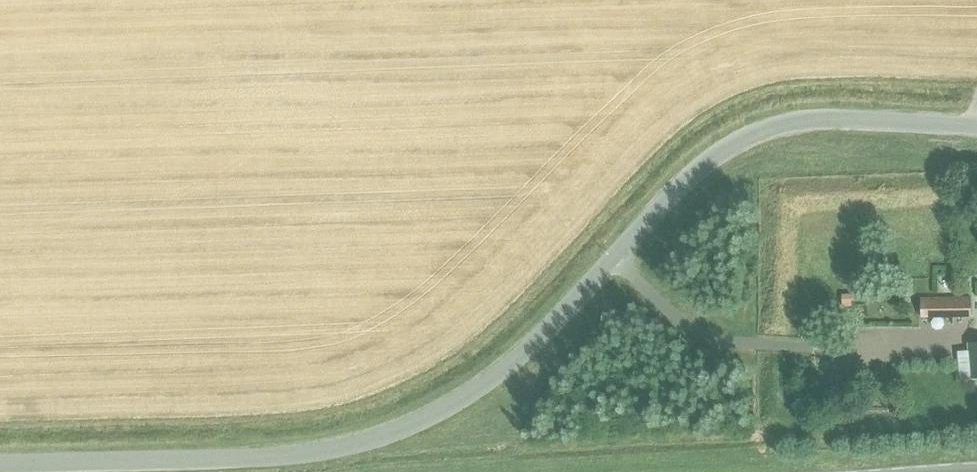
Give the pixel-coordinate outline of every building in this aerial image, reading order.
[(851,295),(843,295),(843,306),(851,306),(851,295)] [(921,301),(921,315),(967,316),(967,301),(921,301)] [(843,376),(830,377),(831,393),(844,392),(843,376)]
